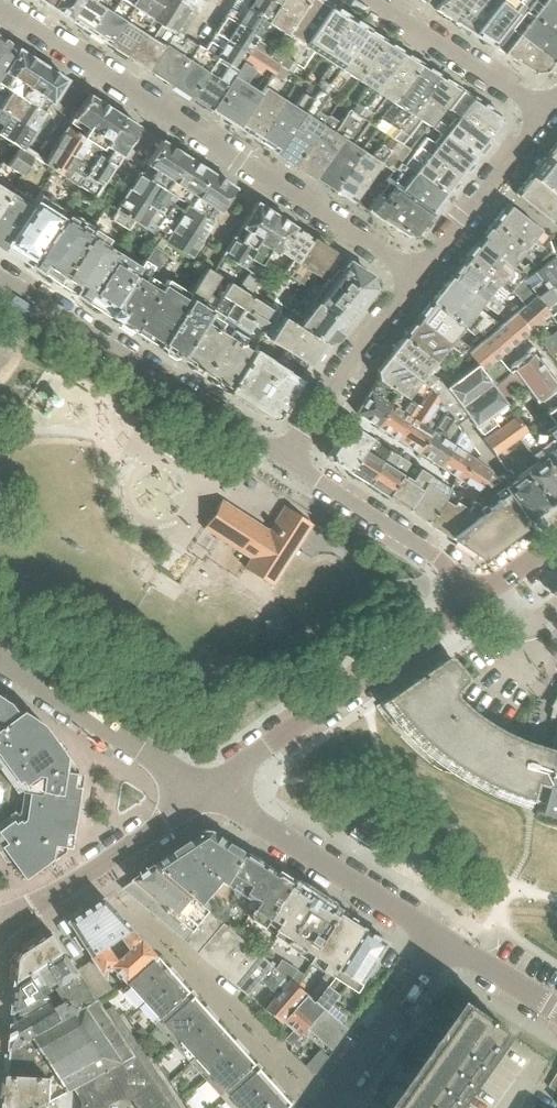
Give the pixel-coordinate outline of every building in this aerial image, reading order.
[(81,0),(56,0),(52,7),(69,18),(81,0)] [(89,31),(110,0),(81,0),(69,18),(89,31)] [(109,44),(133,7),(122,0),(110,0),(89,31),(109,44)] [(133,7),(145,15),(149,17),(147,20),(149,22),(163,0),(122,0),(133,7)] [(198,12),(179,0),(163,0),(149,22),(151,23),(154,25),(156,22),(159,24),(172,33),(173,30),(183,35),(198,12)] [(205,0),(179,0),(198,12),(205,0)] [(267,19),(248,7),(238,0),(237,0),(227,15),(257,35),(267,19)] [(274,0),(252,0),(248,7),(267,19),(278,3),(274,0)] [(285,33),(307,0),(280,0),(278,3),(267,19),(257,35),(251,44),(250,46),(269,58),(274,49),(267,44),(276,28),(285,33)] [(274,49),(269,58),(279,64),(288,70),(330,5),(323,0),(307,0),(285,33),(294,39),(283,55),(274,49)] [(454,21),(471,0),(442,0),(435,9),(454,21)] [(499,0),(471,0),(454,21),(473,34),(499,0)] [(473,34),(492,46),(524,6),(517,0),(499,0),(473,34)] [(550,0),(534,0),(538,4),(534,9),(530,5),(525,11),(556,34),(556,5),(550,0)] [(321,56),(349,17),(330,5),(288,70),(296,75),(302,67),(312,50),(321,56)] [(109,44),(129,57),(149,26),(151,23),(149,22),(147,20),(149,17),(145,15),(133,7),(109,44)] [(556,56),(556,34),(525,11),(510,29),(553,61),(556,56)] [(227,15),(216,32),(246,52),(250,46),(251,44),(257,35),(227,15)] [(318,89),(324,93),(367,28),(349,17),(321,56),(315,64),(324,70),(323,72),(318,78),(312,85),(318,89)] [(129,57),(148,69),(172,33),(159,24),(156,22),(154,25),(151,23),(149,26),(129,57)] [(348,74),(357,79),(385,40),(367,28),(324,93),(327,95),(331,97),(348,74)] [(553,61),(510,29),(496,48),(533,72),(533,73),(546,71),(546,70),(553,61)] [(172,85),(198,45),(183,35),(173,30),(172,33),(148,69),(172,85)] [(216,56),(217,57),(220,59),(235,70),(246,52),(216,32),(205,49),(210,52),(216,56)] [(18,48),(0,37),(0,75),(18,48)] [(358,115),(404,52),(385,40),(357,79),(366,85),(354,101),(348,109),(358,115)] [(172,85),(191,97),(217,57),(216,56),(210,52),(205,49),(198,45),(172,85)] [(210,109),(238,127),(261,92),(250,86),(245,82),(253,69),(259,73),(263,67),(272,73),(273,73),(279,64),(269,58),(250,46),(246,52),(235,70),(210,109)] [(42,64),(18,48),(0,75),(0,90),(1,90),(4,86),(10,90),(21,97),(42,64)] [(393,102),(422,64),(404,52),(358,115),(359,115),(366,120),(371,112),(372,113),(384,97),(393,102)] [(191,97),(210,109),(235,70),(220,59),(217,57),(191,97)] [(21,97),(45,112),(51,102),(51,103),(66,79),(42,64),(21,97)] [(257,139),(283,99),(274,93),(283,80),(282,79),(288,70),(279,64),(273,73),(272,73),(261,92),(238,127),(257,139)] [(394,139),(440,75),(422,64),(393,102),(402,108),(390,124),(395,127),(389,135),(391,136),(394,139)] [(397,141),(401,144),(402,143),(420,119),(429,125),(459,88),(440,75),(394,139),(397,141)] [(257,139),(277,152),(312,98),(318,89),(312,85),(310,84),(304,93),(303,93),(294,106),(283,99),(257,139)] [(324,93),(318,89),(312,98),(277,152),(296,165),(328,116),(318,110),(327,95),(324,93)] [(45,112),(21,97),(10,90),(0,107),(0,109),(33,131),(45,112)] [(448,109),(489,141),(501,126),(502,126),(500,113),(474,97),(463,90),(456,99),(456,98),(448,109)] [(108,141),(123,116),(88,94),(73,118),(73,119),(70,122),(85,132),(83,136),(102,149),(108,141)] [(0,109),(0,134),(10,141),(19,147),(22,149),(33,131),(0,109)] [(316,177),(358,115),(348,109),(340,121),(329,115),(328,116),(296,165),(316,177)] [(489,141),(448,109),(444,113),(451,119),(446,126),(438,120),(433,127),(440,133),(474,160),(489,141)] [(336,190),(362,150),(351,143),(353,141),(360,131),(359,130),(352,125),(358,115),(316,177),(336,190)] [(108,141),(123,151),(139,126),(123,116),(108,141)] [(55,146),(90,168),(91,165),(98,155),(102,149),(83,136),(67,126),(55,146)] [(460,178),(474,160),(440,133),(433,142),(426,136),(419,146),(460,178)] [(361,190),(381,162),(397,141),(394,139),(391,136),(384,145),(381,143),(372,156),(362,150),(336,190),(361,207),(369,196),(361,190)] [(166,190),(187,158),(161,140),(143,168),(152,173),(149,178),(141,173),(140,173),(166,190)] [(114,166),(123,151),(108,141),(102,149),(98,155),(114,166)] [(431,215),(445,197),(414,172),(400,162),(410,149),(402,143),(401,144),(397,141),(381,162),(393,171),(395,168),(402,173),(392,185),(431,215)] [(544,157),(556,167),(556,141),(544,157)] [(366,151),(371,144),(368,142),(363,149),(366,151)] [(79,184),(90,168),(55,146),(45,162),(66,176),(65,177),(78,185),(79,184)] [(445,197),(460,178),(419,146),(411,156),(421,163),(414,172),(445,197)] [(22,149),(19,147),(7,164),(22,174),(34,157),(22,149)] [(95,195),(114,166),(98,155),(91,165),(90,168),(79,184),(95,195)] [(544,157),(515,194),(556,226),(556,167),(544,157)] [(170,192),(187,204),(190,205),(211,173),(187,158),(166,190),(170,192)] [(167,197),(170,192),(166,190),(140,173),(129,191),(166,214),(174,202),(167,197)] [(190,205),(213,220),(219,212),(230,193),(234,188),(211,173),(190,205)] [(417,233),(431,215),(392,185),(388,182),(367,210),(405,235),(417,233)] [(11,191),(0,184),(0,208),(11,191)] [(30,204),(11,191),(0,208),(0,247),(2,248),(30,204)] [(146,219),(157,226),(166,214),(129,191),(117,209),(111,219),(129,230),(135,220),(142,225),(146,219)] [(2,248),(29,265),(33,259),(61,215),(61,214),(65,209),(39,193),(36,198),(35,198),(30,204),(2,248)] [(203,237),(213,220),(190,205),(187,204),(183,209),(174,202),(166,214),(203,237)] [(253,250),(276,215),(256,202),(234,238),(253,250)] [(492,223),(540,261),(548,255),(541,249),(549,240),(548,236),(507,204),(492,223)] [(203,237),(166,214),(157,226),(164,231),(161,236),(171,243),(191,255),(203,237)] [(41,272),(57,282),(94,226),(77,216),(73,222),(61,215),(33,259),(29,265),(40,272),(41,272)] [(277,253),(294,227),(276,215),(253,250),(249,256),(268,267),(264,265),(266,262),(262,260),(265,255),(269,249),(277,253)] [(524,273),(540,261),(492,223),(478,241),(522,275),(524,273)] [(74,294),(83,300),(115,249),(106,243),(109,237),(94,226),(57,282),(74,293),(74,294)] [(292,276),(316,240),(294,227),(279,249),(286,254),(278,267),(288,274),(292,276)] [(156,343),(189,292),(167,277),(163,283),(150,274),(154,268),(156,269),(167,253),(165,252),(171,243),(161,236),(160,235),(154,244),(141,265),(111,318),(116,321),(133,332),(137,326),(157,339),(155,342),(156,343)] [(268,267),(249,256),(253,250),(234,238),(224,254),(249,270),(261,277),(261,278),(268,267)] [(316,240),(292,276),(302,282),(305,277),(313,282),(325,266),(332,270),(341,257),(316,240)] [(522,275),(478,241),(464,258),(497,284),(508,292),(511,289),(520,299),(518,301),(525,306),(538,297),(524,278),(521,276),(522,275)] [(109,317),(111,318),(141,265),(115,249),(83,300),(100,311),(109,317)] [(538,298),(556,284),(556,260),(554,256),(524,278),(538,297),(538,298)] [(489,294),(497,284),(464,258),(450,277),(482,302),(496,313),(506,320),(517,312),(525,306),(518,301),(511,306),(506,301),(503,305),(496,300),(499,297),(494,293),(491,296),(489,294)] [(347,260),(325,289),(341,300),(332,316),(344,325),(374,288),(371,276),(347,260)] [(179,357),(218,299),(208,292),(219,274),(213,270),(213,272),(205,267),(189,292),(156,343),(167,350),(168,354),(175,359),(179,357)] [(200,373),(204,373),(232,327),(221,320),(233,301),(242,307),(251,294),(261,277),(249,270),(239,286),(230,281),(221,294),(218,299),(179,357),(181,358),(190,363),(190,366),(192,370),(196,372),(200,373)] [(478,308),(482,302),(450,277),(432,300),(464,325),(472,315),(479,321),(471,331),(478,337),(496,321),(478,308)] [(334,338),(344,325),(332,316),(341,300),(325,289),(324,290),(314,283),(288,316),(289,319),(297,324),(322,342),(334,338)] [(551,316),(556,312),(556,284),(538,298),(549,313),(551,316)] [(232,327),(204,373),(213,378),(213,381),(216,385),(219,387),(223,388),(227,388),(253,348),(257,343),(246,336),(254,324),(263,331),(276,311),(275,310),(263,302),(251,294),(242,307),(245,309),(232,327)] [(268,295),(263,302),(275,310),(276,311),(280,313),(285,307),(268,295)] [(531,329),(549,313),(538,298),(538,297),(525,306),(517,312),(531,329)] [(455,336),(464,325),(432,300),(417,319),(460,353),(468,346),(455,336)] [(308,365),(322,342),(297,324),(289,319),(282,315),(280,313),(276,311),(263,331),(264,331),(262,334),(298,357),(292,367),(302,374),(304,371),(308,365)] [(518,340),(531,329),(517,312),(506,320),(503,323),(518,340)] [(453,359),(460,353),(417,319),(403,337),(435,362),(442,352),(453,359)] [(505,351),(518,340),(503,323),(491,332),(505,351)] [(540,342),(550,355),(551,354),(556,349),(556,330),(541,342),(540,342)] [(493,361),(505,351),(491,332),(479,342),(493,361)] [(428,370),(435,362),(403,337),(387,356),(431,390),(439,377),(438,378),(428,370)] [(493,361),(479,342),(468,352),(469,353),(477,364),(482,370),(493,361)] [(249,407),(277,363),(267,356),(266,357),(253,348),(227,388),(225,391),(249,407)] [(555,383),(532,353),(513,369),(535,399),(555,383)] [(407,397),(414,402),(420,406),(431,390),(387,356),(376,370),(377,379),(388,386),(398,392),(407,397)] [(277,363),(249,407),(267,418),(275,417),(275,416),(299,379),(285,369),(285,368),(277,363)] [(491,383),(482,370),(477,364),(461,375),(475,395),(491,383)] [(461,375),(446,386),(454,397),(460,406),(475,395),(461,375)] [(490,415),(498,409),(506,403),(499,394),(509,386),(505,380),(508,378),(506,375),(493,386),(491,383),(475,395),(490,415)] [(399,440),(417,452),(438,419),(430,413),(435,405),(442,413),(454,397),(446,386),(439,377),(431,390),(420,406),(399,440)] [(356,412),(376,425),(393,399),(398,392),(388,386),(377,379),(356,412)] [(376,425),(399,440),(420,406),(414,402),(407,397),(398,392),(393,399),(376,425)] [(490,415),(475,395),(460,406),(467,416),(475,426),(490,415)] [(417,452),(439,466),(456,439),(450,434),(457,424),(467,416),(460,406),(454,397),(442,413),(438,419),(417,452)] [(556,427),(556,407),(555,406),(547,412),(554,424),(556,427)] [(498,409),(490,415),(475,426),(481,435),(496,424),(499,427),(483,439),(494,455),(501,464),(512,455),(506,446),(518,437),(525,445),(534,439),(510,407),(504,411),(507,414),(503,417),(498,409)] [(327,457),(347,470),(369,437),(349,424),(327,457)] [(554,424),(534,439),(556,470),(556,427),(554,424)] [(181,444),(162,431),(158,437),(177,450),(181,444)] [(457,478),(460,480),(475,458),(468,453),(473,446),(461,431),(456,439),(439,466),(457,478)] [(367,483),(389,449),(369,437),(347,470),(367,483)] [(556,498),(556,470),(534,439),(525,445),(537,461),(513,480),(504,486),(528,519),(556,498)] [(387,496),(409,462),(389,449),(367,483),(387,496)] [(478,491),(491,471),(488,469),(489,467),(479,454),(476,459),(475,458),(460,480),(478,491)] [(387,496),(407,509),(429,475),(409,462),(387,496)] [(483,553),(528,519),(504,486),(491,471),(478,491),(448,536),(476,553),(483,553)] [(407,509),(428,522),(450,489),(429,475),(407,509)] [(448,536),(478,491),(460,480),(457,478),(454,481),(464,488),(459,495),(450,489),(428,522),(448,536)] [(273,585),(312,524),(284,506),(269,530),(222,500),(204,528),(251,558),(245,567),(273,585)] [(549,592),(556,597),(556,586),(549,592)] [(522,739),(505,731),(497,727),(483,719),(468,708),(454,695),(454,690),(464,681),(465,677),(464,674),(454,662),(451,659),(449,657),(446,657),(445,658),(386,698),(396,711),(399,715),(413,731),(420,737),(429,746),(446,759),(450,762),(463,771),(465,772),(482,781),(485,782),(501,790),(522,797),(534,800),(539,802),(550,764),(547,763),(551,748),(544,746),(540,745),(522,739)] [(23,718),(15,706),(0,697),(0,735),(23,718)] [(9,845),(0,852),(0,853),(6,862),(11,863),(14,861),(28,881),(50,865),(51,861),(55,862),(67,853),(69,836),(72,836),(76,833),(79,817),(76,813),(80,810),(83,794),(80,789),(77,789),(79,772),(71,760),(66,759),(67,755),(47,728),(27,715),(23,718),(0,735),(0,748),(11,763),(25,782),(28,779),(32,785),(37,781),(29,830),(25,824),(21,827),(18,823),(7,831),(15,842),(9,845)] [(547,716),(545,732),(554,734),(551,748),(547,763),(550,764),(539,802),(538,806),(556,811),(556,719),(547,716)] [(5,839),(5,840),(9,845),(15,842),(7,831),(18,823),(21,827),(25,824),(29,830),(37,781),(32,785),(28,779),(25,782),(11,763),(0,748),(0,838),(5,839)] [(376,841),(355,828),(350,836),(371,850),(376,841)] [(229,887),(249,857),(216,836),(216,835),(214,834),(214,835),(213,834),(209,833),(205,834),(205,835),(204,834),(202,836),(203,836),(156,867),(214,914),(220,907),(213,895),(224,882),(229,887)] [(268,929),(270,925),(297,887),(249,857),(229,887),(236,891),(235,892),(249,917),(254,915),(255,920),(268,929)] [(154,915),(186,942),(211,912),(156,867),(123,889),(154,915)] [(316,957),(343,917),(331,909),(297,887),(270,925),(280,931),(277,936),(302,953),(304,951),(308,954),(309,953),(316,957)] [(114,968),(144,941),(135,931),(106,900),(71,923),(93,958),(93,959),(104,976),(105,976),(114,968)] [(200,954),(225,924),(214,915),(211,912),(186,942),(200,954)] [(334,978),(366,932),(343,917),(316,957),(312,962),(325,971),(327,972),(310,995),(314,999),(334,978)] [(214,966),(239,936),(238,934),(225,924),(200,954),(201,955),(214,966)] [(314,999),(328,1012),(349,986),(360,993),(389,946),(366,932),(334,978),(314,999)] [(63,988),(81,977),(80,975),(81,975),(78,970),(54,934),(23,954),(18,962),(16,989),(39,974),(44,983),(55,976),(63,988)] [(226,976),(251,946),(239,936),(214,966),(226,976)] [(114,968),(129,985),(159,958),(144,941),(114,968)] [(265,956),(270,949),(262,944),(257,951),(265,956)] [(237,985),(262,955),(251,946),(226,976),(237,985)] [(262,980),(275,966),(262,955),(237,985),(249,996),(255,988),(262,980)] [(125,989),(141,1006),(175,976),(159,958),(129,985),(125,989)] [(81,977),(63,988),(58,991),(62,998),(20,1022),(12,1027),(10,1051),(12,1051),(34,1038),(100,1001),(115,992),(105,976),(104,976),(93,959),(78,970),(81,975),(80,975),(81,977)] [(292,980),(275,966),(262,980),(255,988),(259,991),(266,984),(279,995),(266,1010),(283,1025),(286,1022),(310,995),(298,985),(305,974),(298,970),(293,978),(292,980)] [(14,1015),(20,1022),(62,998),(58,991),(63,988),(55,976),(44,983),(39,974),(16,989),(13,1015),(14,1015)] [(158,1025),(190,996),(189,995),(191,993),(175,976),(141,1006),(158,1025)] [(328,1012),(314,999),(310,995),(286,1022),(294,1031),(286,1040),(292,1046),(294,1044),(299,1049),(304,1043),(299,1039),(301,1037),(309,1029),(333,1051),(349,1029),(342,1024),(328,1012)] [(158,1025),(177,1046),(211,1015),(195,998),(193,999),(190,996),(158,1025)] [(106,1072),(137,1056),(134,1052),(127,1042),(120,1031),(113,1021),(106,1010),(100,1001),(34,1038),(12,1051),(10,1051),(4,1107),(38,1107),(46,1104),(49,1102),(50,1102),(75,1088),(106,1072)] [(511,1035),(467,1004),(466,1006),(394,1107),(466,1107),(515,1039),(511,1035)] [(114,1006),(106,1010),(113,1021),(121,1016),(114,1006)] [(191,1062),(225,1031),(211,1015),(177,1046),(191,1062)] [(121,1016),(113,1021),(120,1031),(127,1026),(121,1016)] [(127,1026),(120,1031),(127,1042),(134,1037),(127,1026)] [(191,1062),(206,1079),(240,1048),(225,1031),(191,1062)] [(134,1037),(127,1042),(134,1052),(141,1047),(134,1037)] [(141,1047),(134,1052),(137,1056),(141,1062),(148,1058),(145,1052),(141,1047)] [(224,1098),(256,1069),(255,1067),(257,1066),(240,1048),(206,1079),(224,1098)] [(132,1102),(156,1086),(154,1083),(147,1073),(141,1062),(137,1056),(106,1072),(121,1101),(132,1102)] [(148,1058),(141,1062),(147,1073),(155,1068),(148,1058)] [(155,1068),(147,1073),(154,1083),(162,1078),(155,1068)] [(233,1107),(253,1107),(276,1087),(261,1070),(259,1072),(256,1069),(224,1098),(233,1107)] [(111,1106),(121,1101),(106,1072),(75,1088),(82,1101),(82,1104),(111,1106)] [(549,1087),(556,1092),(556,1074),(549,1087)] [(162,1078),(154,1083),(156,1086),(161,1094),(169,1089),(162,1078)] [(168,1104),(161,1094),(156,1086),(132,1102),(136,1107),(162,1107),(168,1104)] [(253,1107),(290,1107),(292,1105),(276,1087),(253,1107)] [(169,1089),(161,1094),(168,1104),(176,1099),(169,1089)] [(168,1104),(171,1107),(181,1107),(176,1099),(168,1104)]
